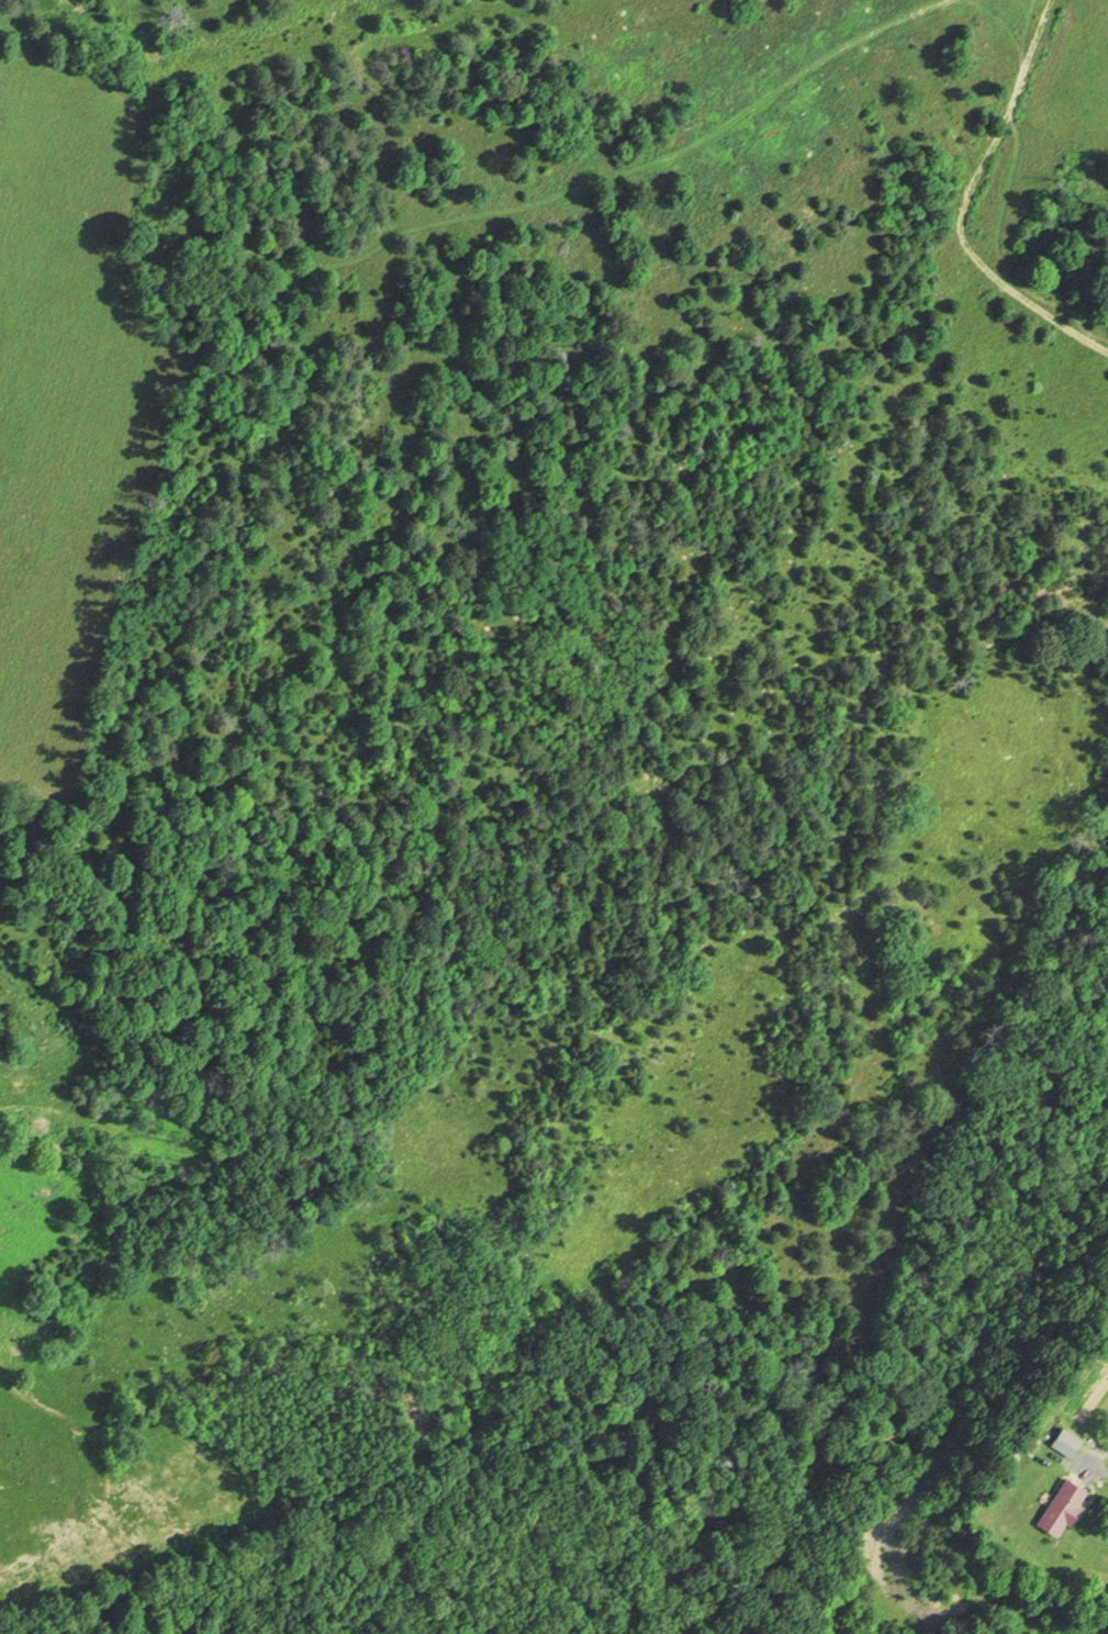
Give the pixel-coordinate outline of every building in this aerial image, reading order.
[(1055,1444),(1075,1457),(1087,1439),(1067,1426),(1055,1444)] [(1064,1537),(1093,1489),(1070,1475),(1041,1523),(1064,1537)]
